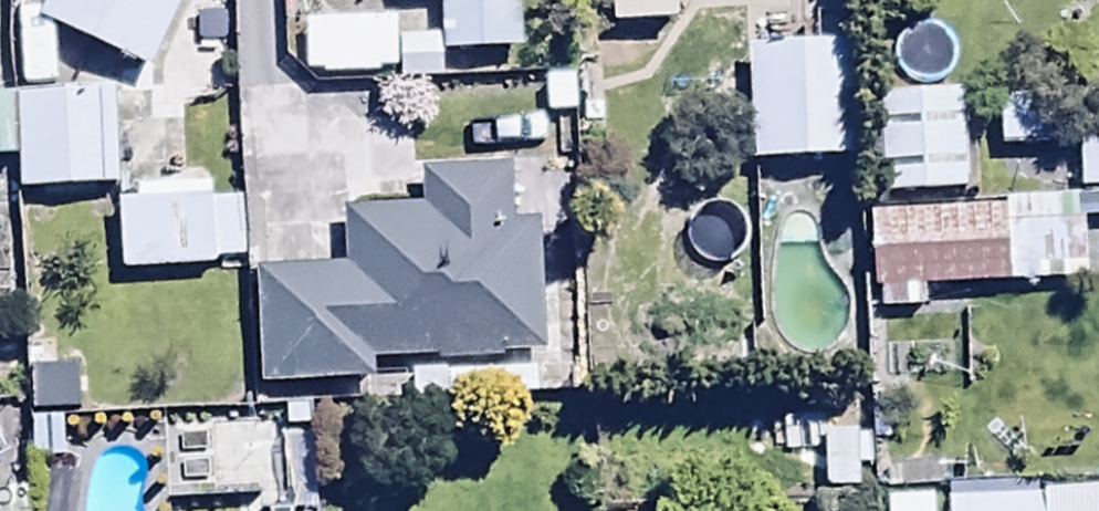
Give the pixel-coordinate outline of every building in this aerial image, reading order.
[(444,54),(519,52),(517,0),(442,0),(444,54)] [(851,8),(745,10),(748,126),(854,123),(851,8)] [(395,22),(305,22),(305,78),(379,78),(379,69),(395,69),(395,22)] [(109,38),(17,43),(23,152),(116,147),(109,38)] [(958,92),(880,98),(886,195),(965,190),(958,92)] [(1043,100),(998,101),(999,152),(1045,150),(1043,100)] [(121,149),(122,233),(215,232),(214,149),(121,149)] [(378,377),(377,362),(544,353),(538,228),(515,229),(512,170),(424,174),(425,211),(348,215),(351,269),(257,274),(262,383),(378,377)] [(891,243),(869,244),(871,293),(878,293),(879,314),(916,314),(915,285),(1083,284),(1082,200),(1002,201),(1002,210),(890,211),(891,243)] [(86,370),(27,370),(28,424),(86,423),(86,370)] [(15,436),(15,404),(0,404),(0,437),(15,436)] [(947,510),(1040,510),(1040,451),(946,451),(947,510)] [(935,504),(935,455),(883,455),(883,504),(935,504)]
